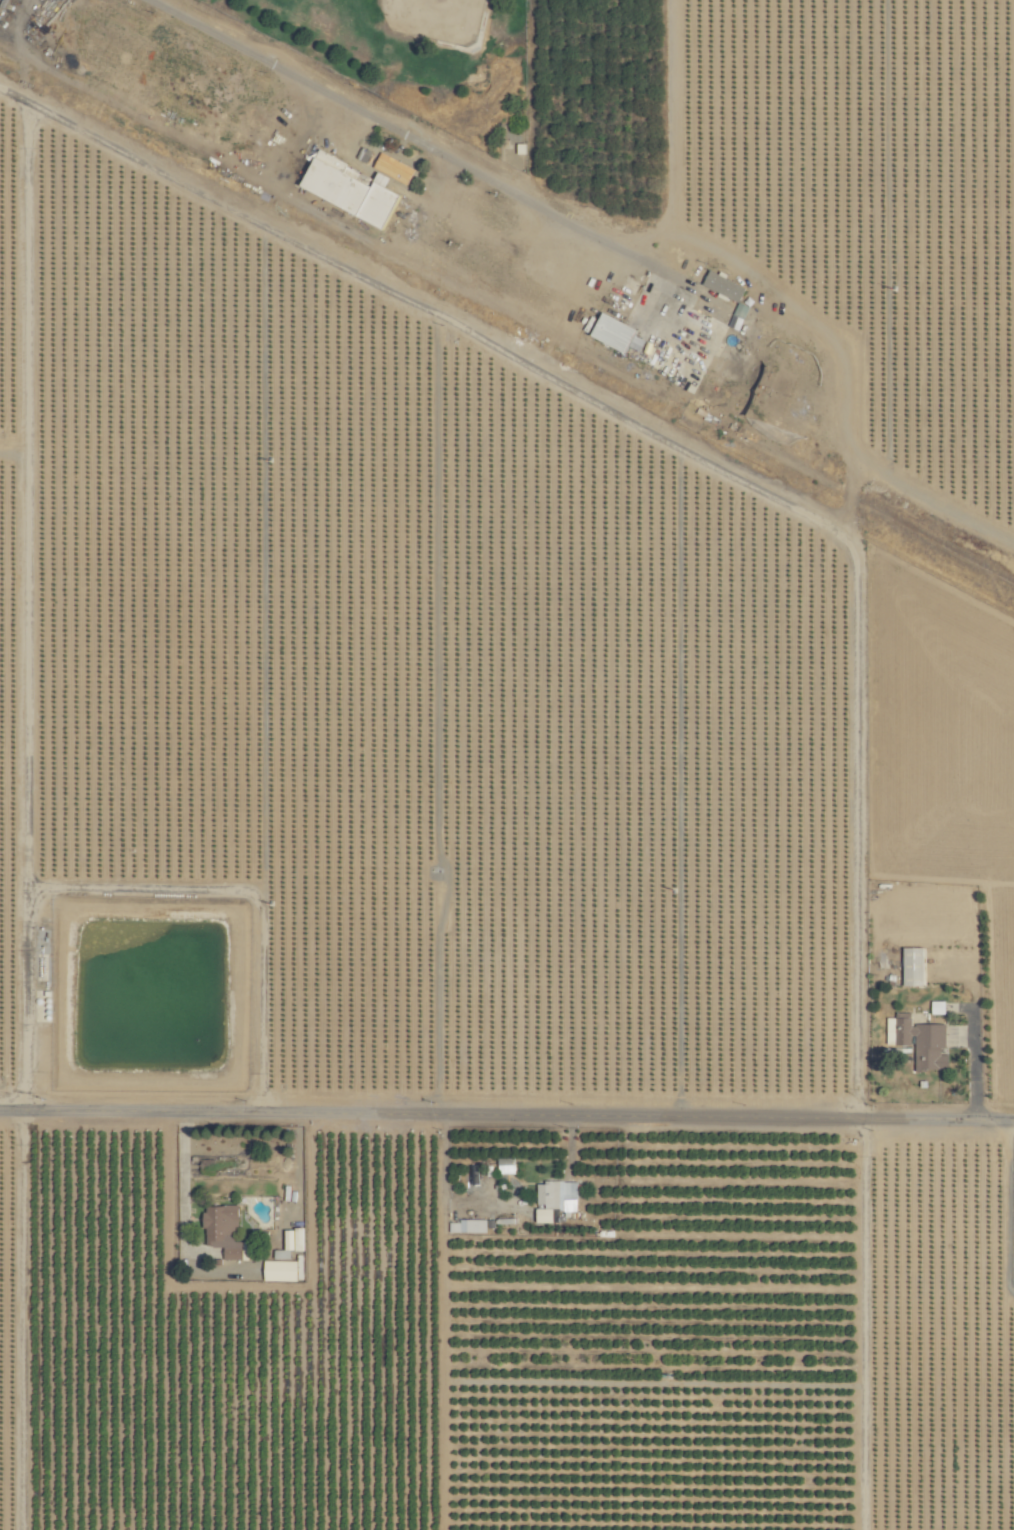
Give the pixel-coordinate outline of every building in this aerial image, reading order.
[(737,299),(742,285),(703,272),(698,285),(737,299)] [(619,352),(631,328),(596,311),(584,335),(619,352)] [(918,986),(919,948),(899,947),(898,986),(918,986)] [(941,1024),(908,1025),(908,1012),(894,1013),(894,1025),(897,1025),(898,1045),(912,1045),(913,1070),(945,1069),(945,1055),(942,1055),(941,1024)] [(513,1159),(498,1159),(498,1174),(513,1174),(513,1159)] [(574,1182),(533,1182),(534,1207),(532,1207),(532,1223),(549,1223),(549,1211),(575,1211),(574,1182)] [(250,1260),(250,1241),(239,1241),(240,1206),(207,1205),(207,1246),(226,1246),(226,1259),(250,1260)] [(461,1233),(487,1233),(488,1220),(461,1219),(461,1233)] [(299,1281),(299,1261),(292,1261),(292,1250),(305,1250),(306,1229),(284,1229),(284,1250),(276,1250),(276,1261),(266,1261),(266,1281),(299,1281)]
